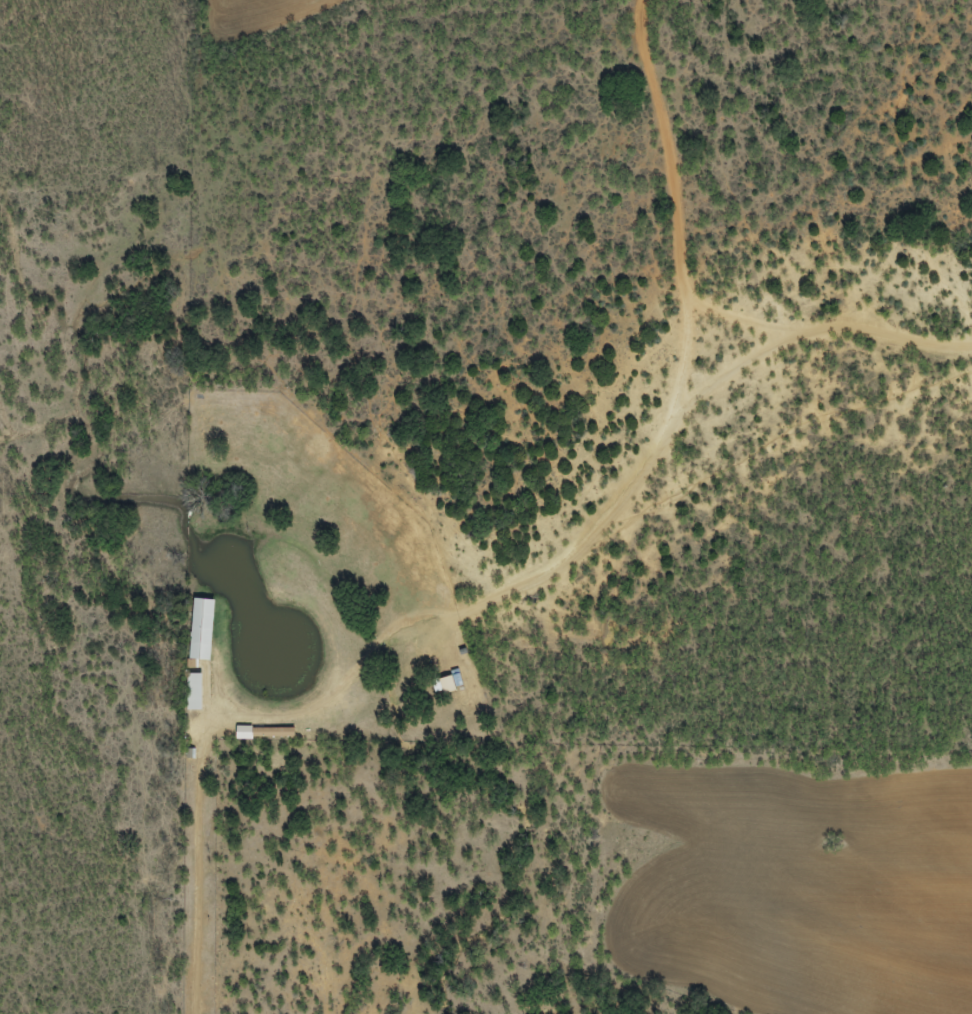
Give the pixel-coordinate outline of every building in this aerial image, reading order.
[(210,662),(214,600),(194,598),(189,660),(210,662)] [(187,711),(203,711),(203,674),(187,674),(187,711)]
